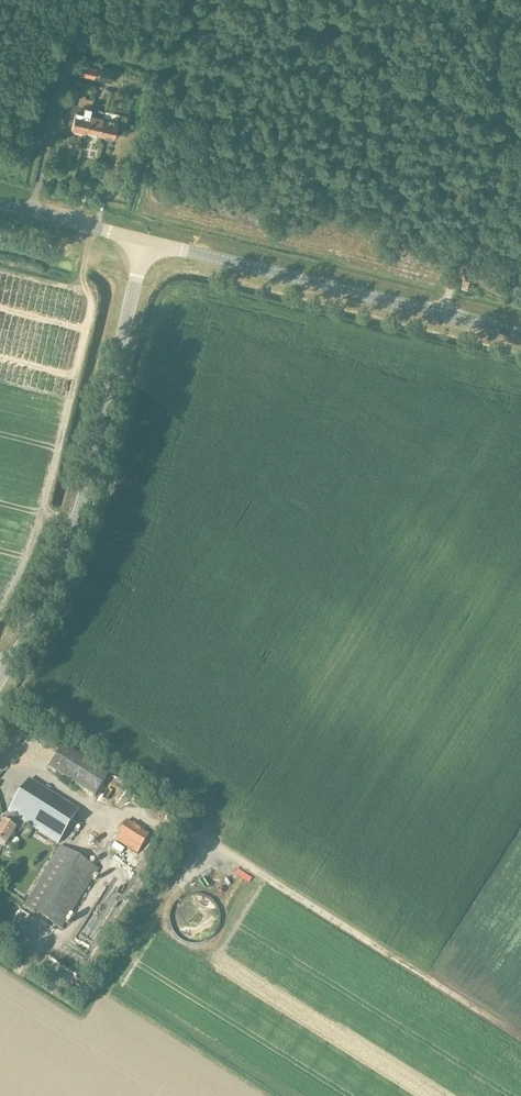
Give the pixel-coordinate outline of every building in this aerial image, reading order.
[(78,75),(94,78),(97,67),(81,64),(78,75)] [(115,69),(105,67),(102,79),(112,82),(115,69)] [(85,131),(90,114),(91,108),(69,102),(64,123),(72,125),(71,128),(85,131)] [(99,135),(103,117),(105,111),(99,109),(97,116),(90,114),(85,131),(99,135)] [(99,135),(114,138),(115,133),(123,135),(127,116),(119,114),(117,121),(103,117),(99,135)] [(62,746),(48,768),(94,798),(108,775),(62,746)] [(78,811),(29,780),(8,813),(9,813),(0,827),(0,844),(4,847),(15,830),(13,829),(19,820),(57,844),(78,811)] [(137,854),(143,845),(150,834),(126,820),(114,839),(137,854)] [(62,929),(99,870),(60,845),(23,904),(62,929)] [(208,861),(211,888),(233,886),(230,859),(208,861)] [(232,904),(249,882),(239,875),(222,897),(232,904)] [(214,921),(214,919),(214,918),(214,916),(214,914),(213,913),(212,911),(212,910),(210,908),(209,907),(208,906),(207,905),(205,904),(204,903),(202,902),(200,902),(199,902),(197,902),(195,902),(193,902),(192,902),(190,903),(189,904),(187,905),(186,906),(184,907),(183,908),(182,910),(181,911),(181,913),(180,914),(180,916),(179,918),(179,919),(179,921),(180,923),(180,924),(181,926),(181,928),(182,929),(183,930),(184,932),(186,933),(187,934),(189,935),(190,936),(192,936),(193,937),(195,937),(197,937),(199,937),(200,937),(202,936),(204,936),(205,935),(207,934),(208,933),(209,932),(210,930),(212,929),(212,928),(213,926),(214,924),(214,923),(214,921)]
